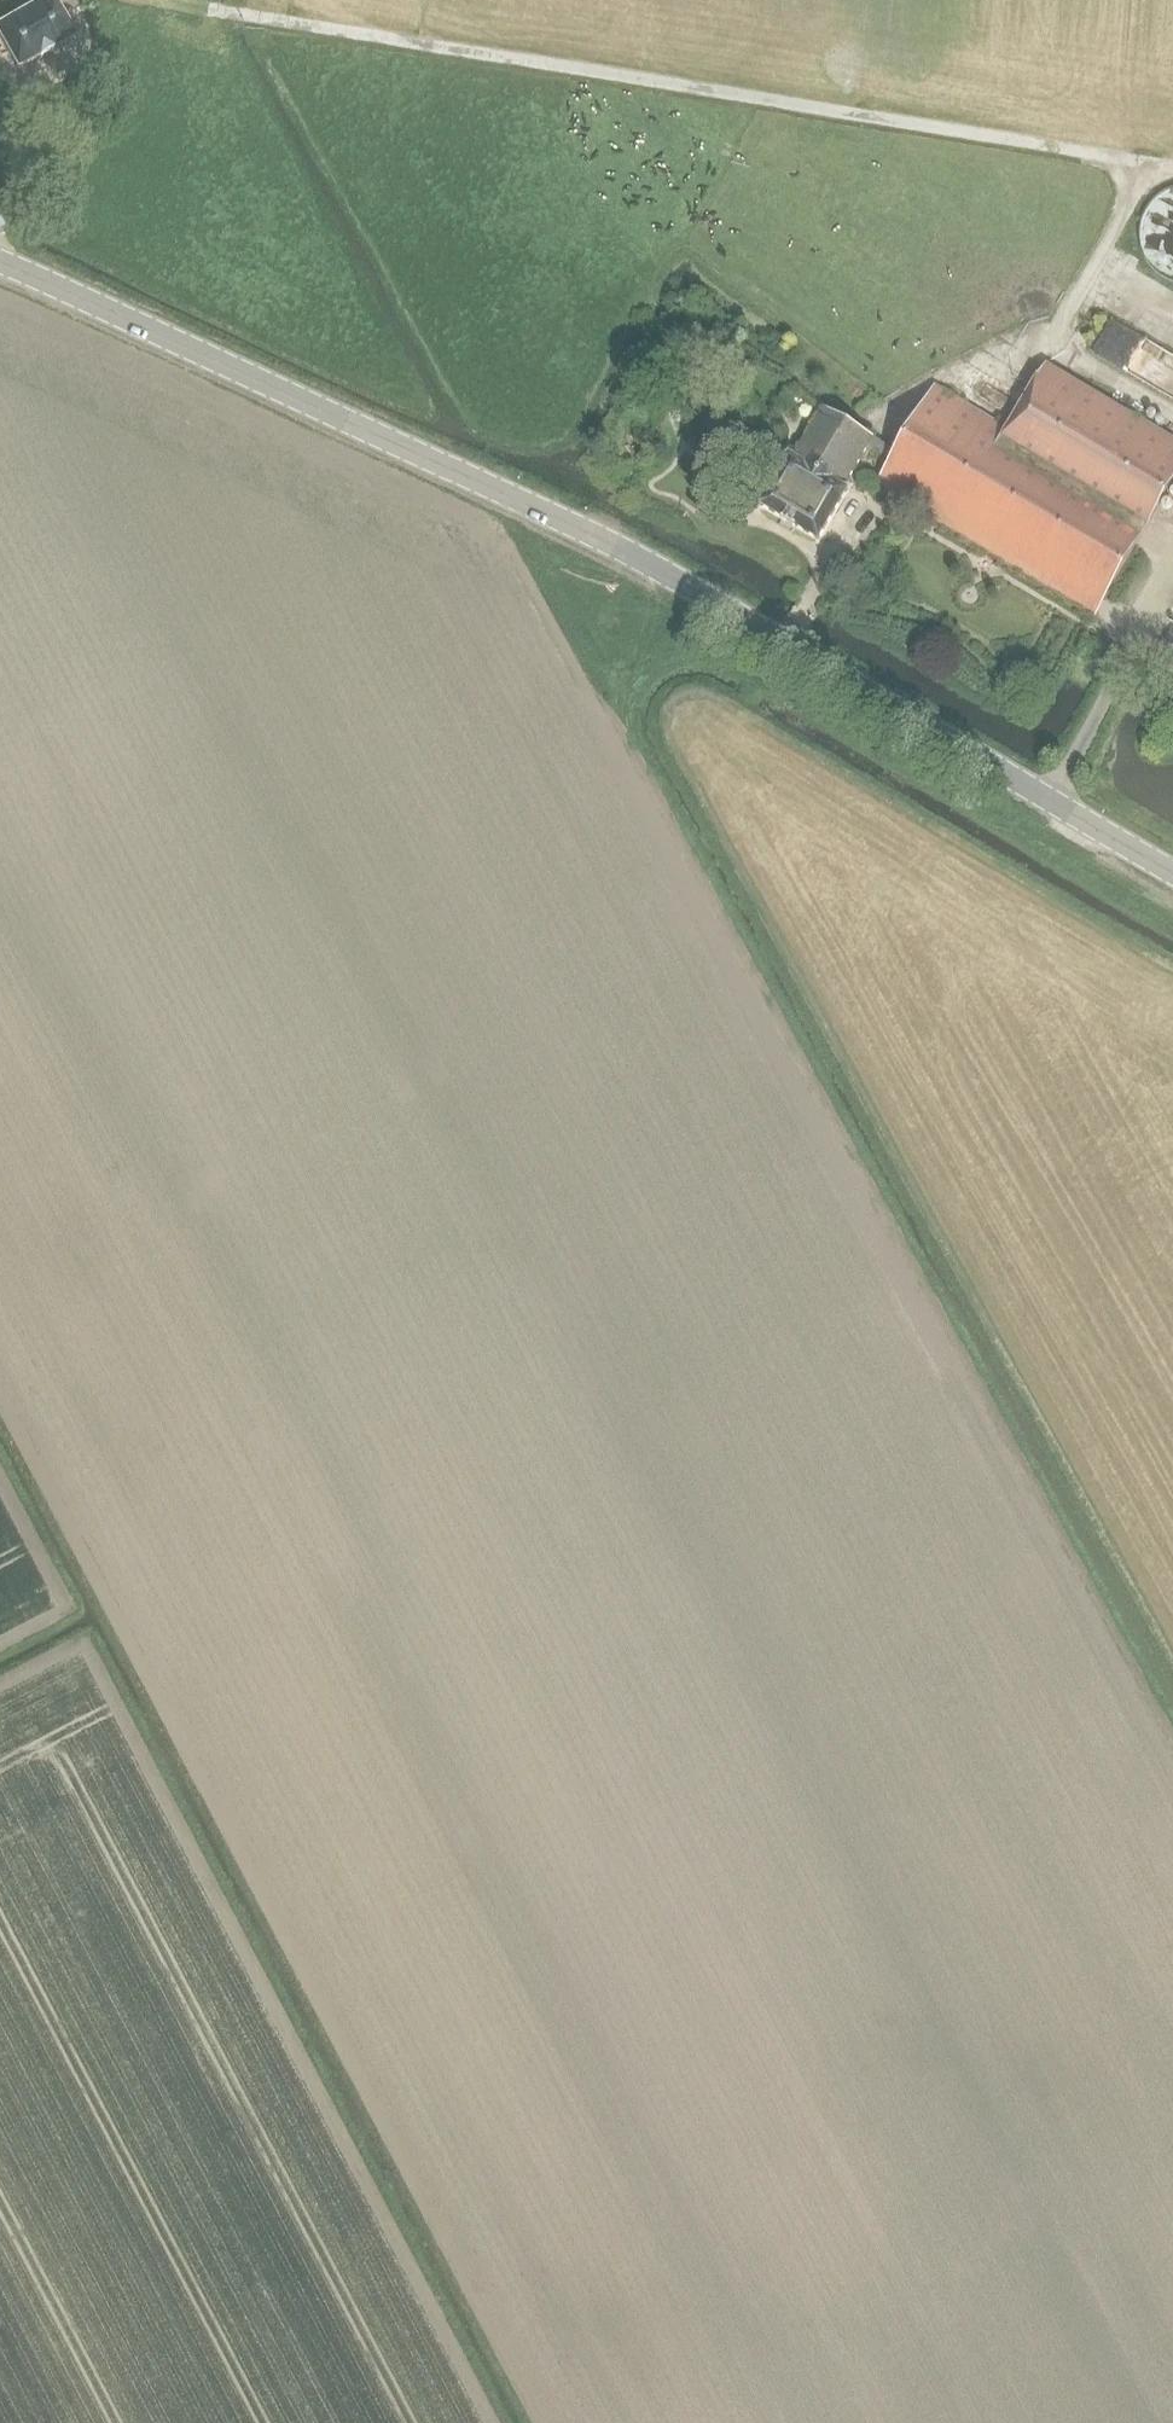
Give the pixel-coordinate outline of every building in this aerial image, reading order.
[(53,0),(43,0),(0,24),(0,42),(16,70),(74,37),(53,0)] [(819,417),(790,465),(786,463),(759,508),(819,544),(847,496),(844,494),(870,451),(891,464),(876,490),(1096,621),(1172,491),(1172,443),(1045,367),(1007,431),(938,389),(898,457),(822,412),(819,417)]
